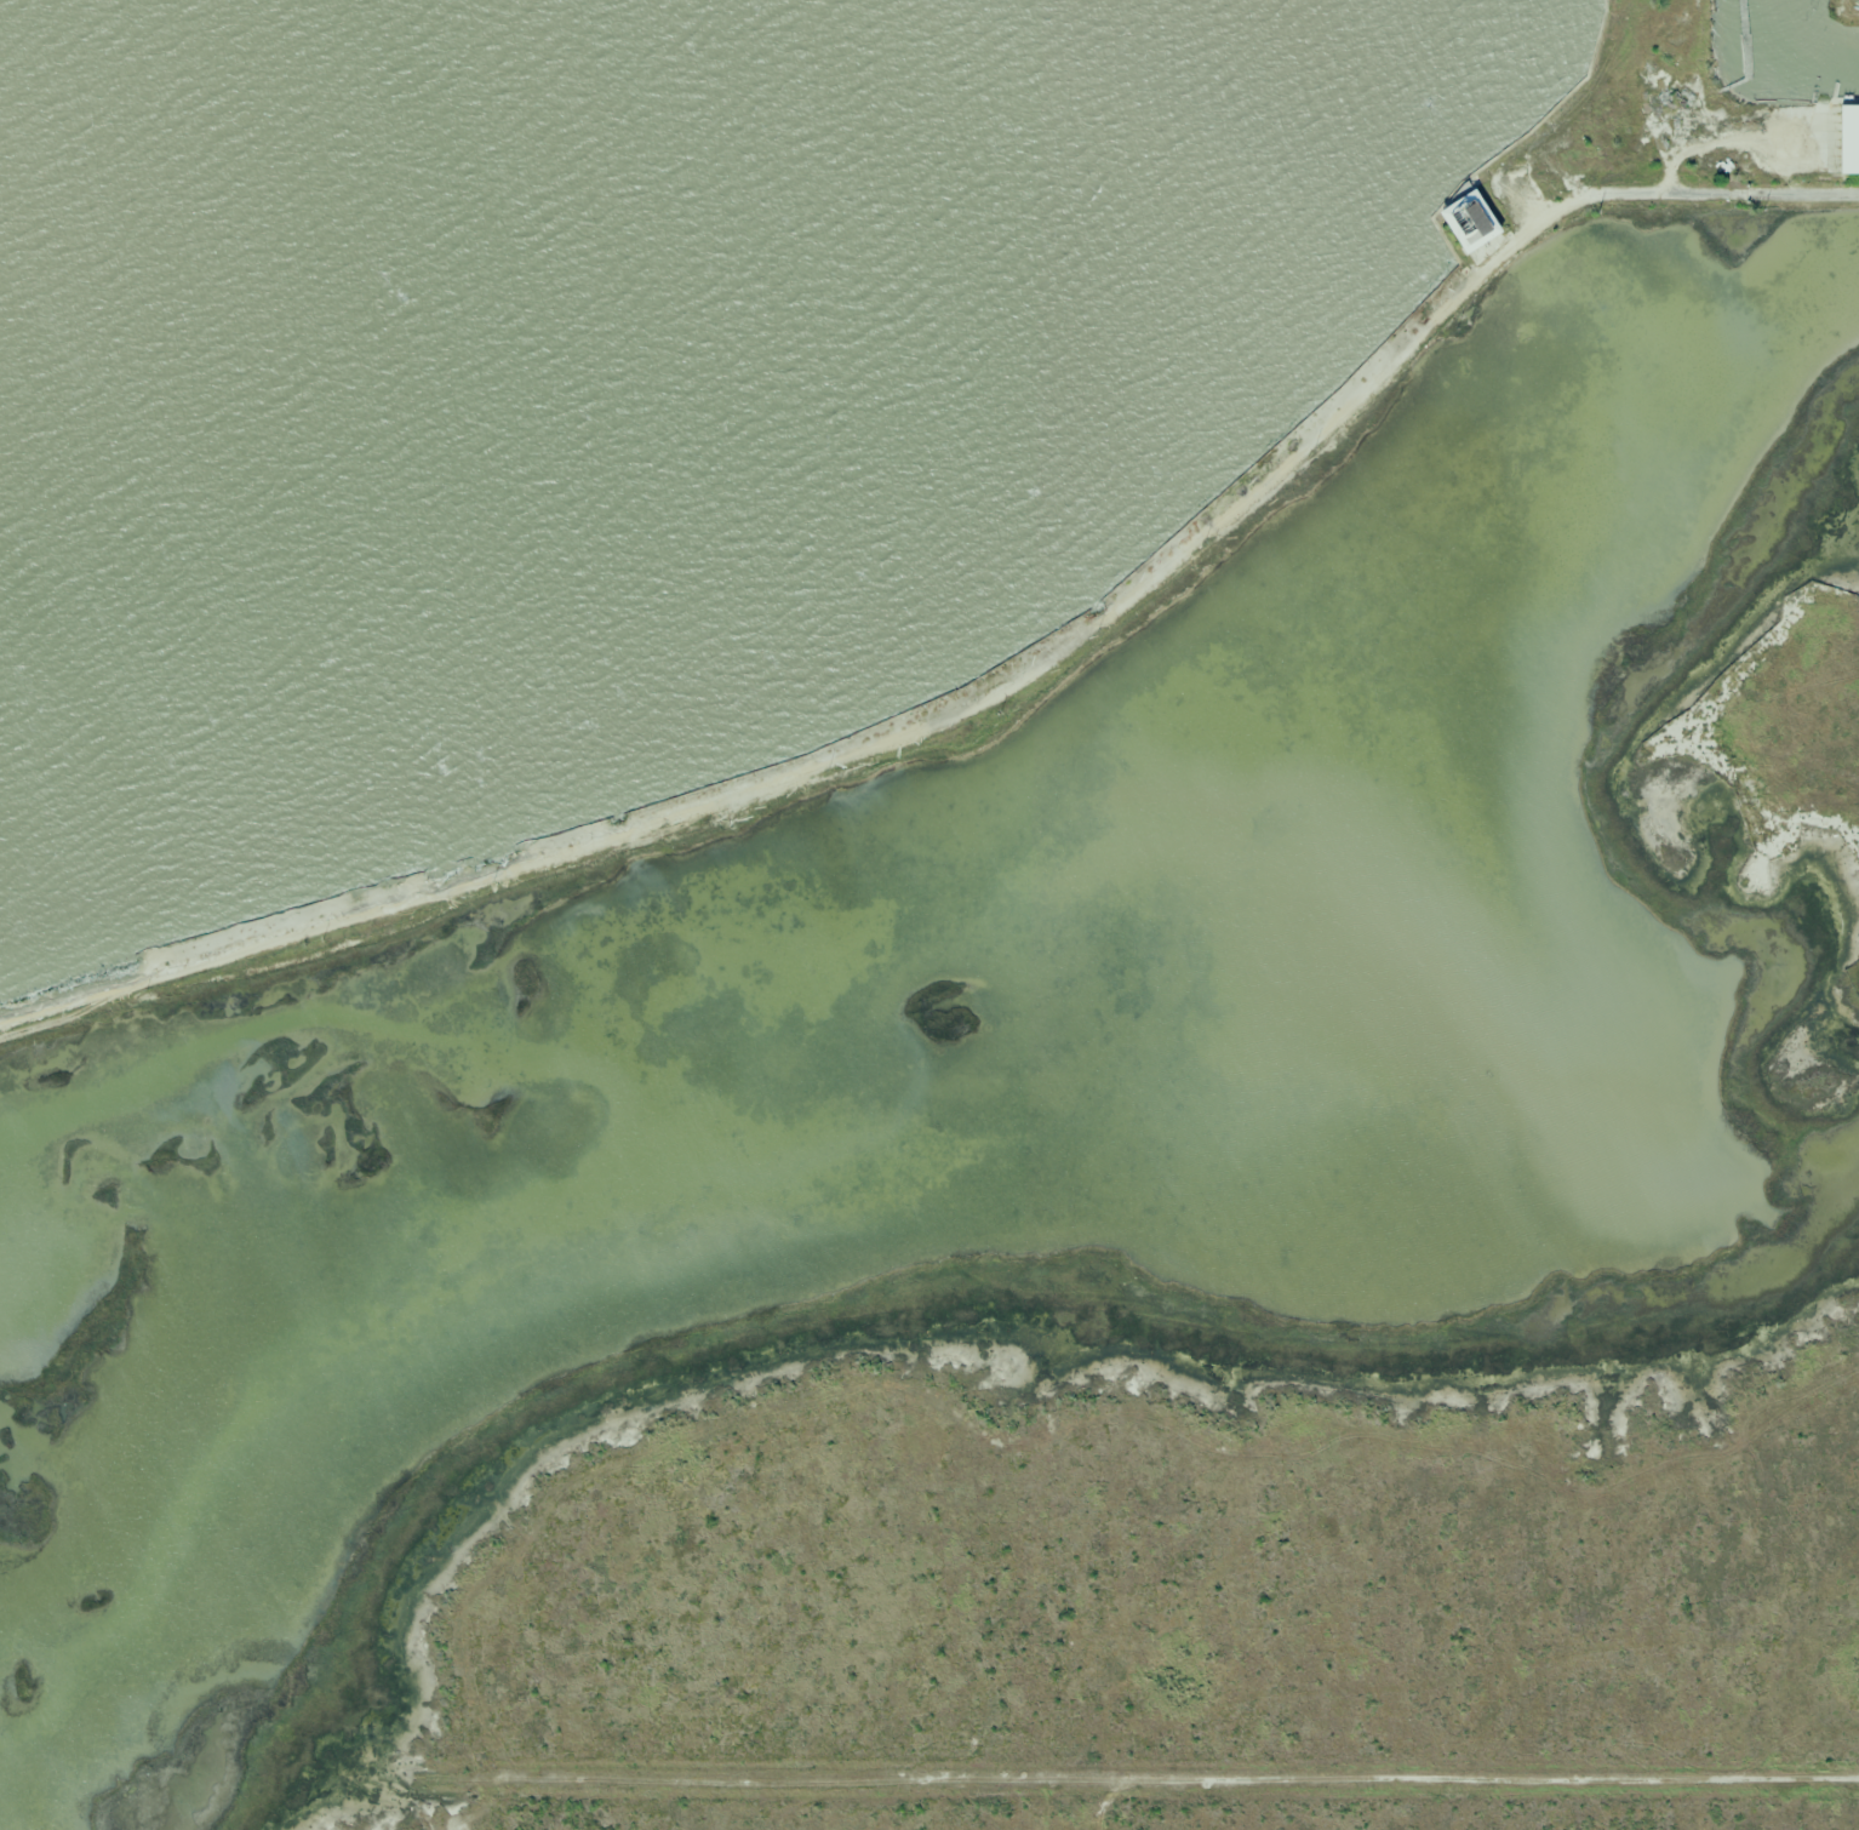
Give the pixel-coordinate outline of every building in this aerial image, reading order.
[(1843,105),(1843,175),(1858,175),(1858,105),(1843,105)] [(1471,254),(1505,238),(1494,217),(1487,220),(1484,214),(1488,212),(1480,197),(1450,212),(1471,254)]
